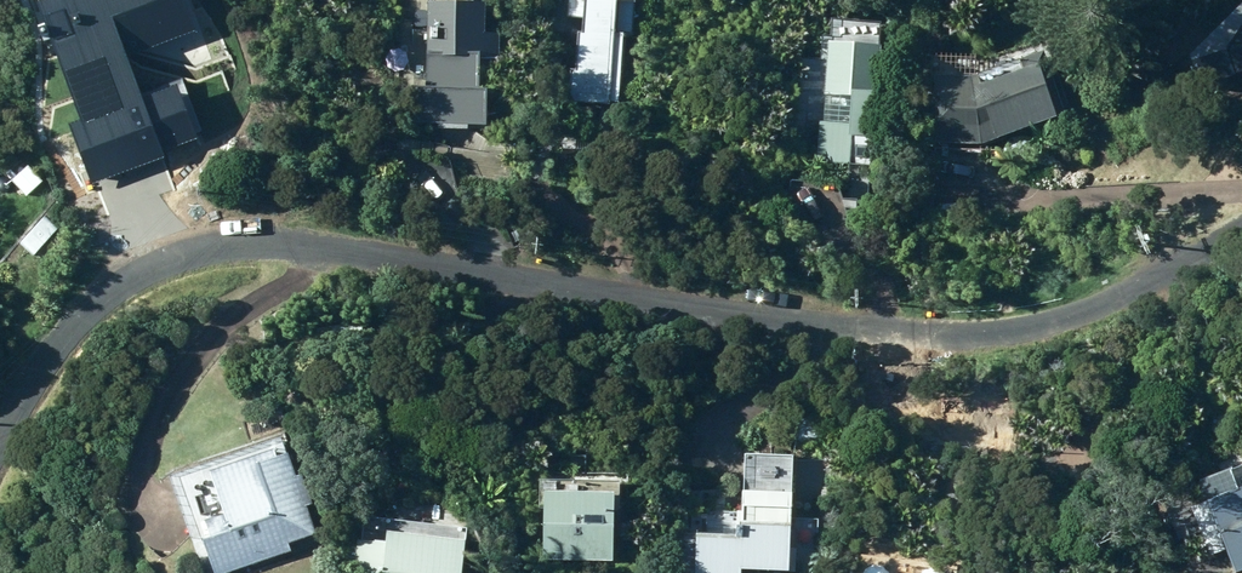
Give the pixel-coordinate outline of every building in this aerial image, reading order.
[(10,9),(83,188),(190,145),(169,93),(135,107),(116,58),(189,29),(177,0),(32,0),(10,9)] [(487,124),(487,87),(479,87),(479,56),(500,56),(500,32),(485,32),(486,3),(473,4),(473,0),(440,0),(440,3),(426,3),(425,87),(412,87),(411,123),(487,124)] [(635,0),(568,0),(567,17),(583,18),(582,35),(578,34),(576,72),(569,72),(567,103),(610,105),(610,101),(621,102),(623,36),(633,36),(635,0)] [(870,167),(881,44),(826,39),(815,162),(870,167)] [(1241,88),(1241,47),(1225,54),(1239,89),(1241,88)] [(934,141),(981,143),(1056,116),(1054,111),(1062,108),(1043,53),(1019,61),(1023,71),(978,87),(978,78),(937,76),(934,141)] [(17,179),(36,192),(46,178),(27,165),(17,179)] [(49,213),(25,241),(39,254),(64,226),(49,213)] [(295,476),(287,453),(276,458),(272,448),(187,479),(208,539),(203,540),(215,572),(228,572),(291,550),(288,543),(316,534),(306,506),(311,503),(300,473),(295,476)] [(742,570),(790,572),(794,470),(745,468),(744,496),(717,495),(716,517),(689,515),(688,532),(679,532),(678,572),(742,572),(742,570)] [(1241,571),(1241,487),(1191,506),(1211,555),(1226,549),(1235,572),(1237,572),(1241,571)] [(541,559),(612,562),(613,492),(544,490),(541,559)] [(465,527),(365,517),(362,540),(358,540),(354,572),(461,572),(465,527)]
